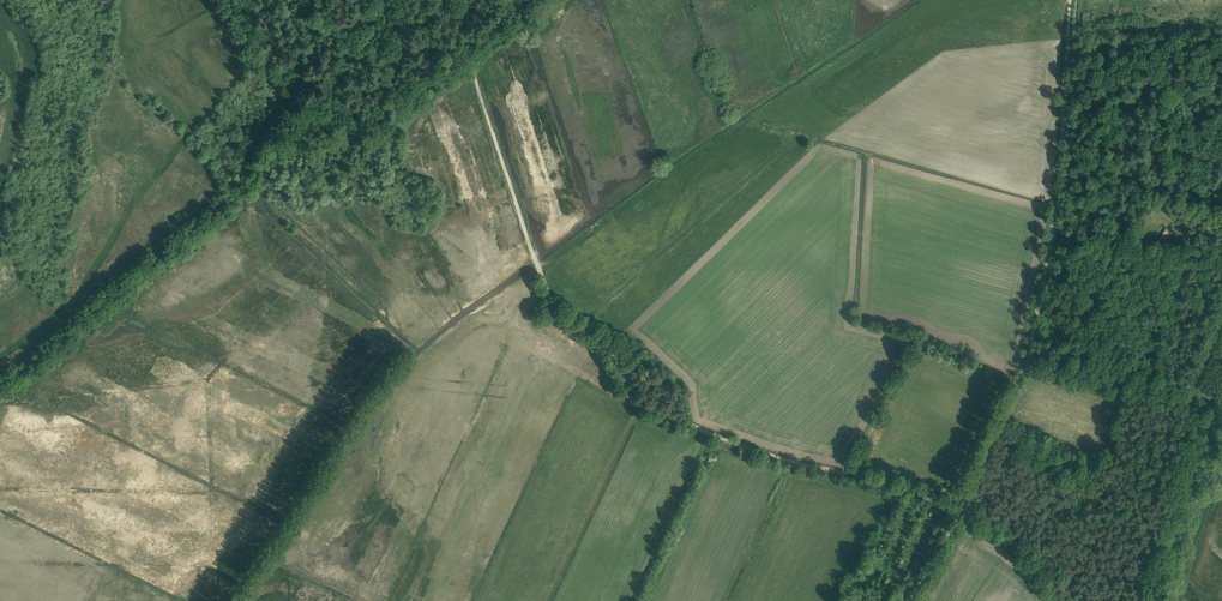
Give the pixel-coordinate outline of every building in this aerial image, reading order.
[(1165,227),(1161,236),(1167,239),(1172,231),(1165,227)] [(938,488),(936,493),(946,497),(948,491),(938,488)]
